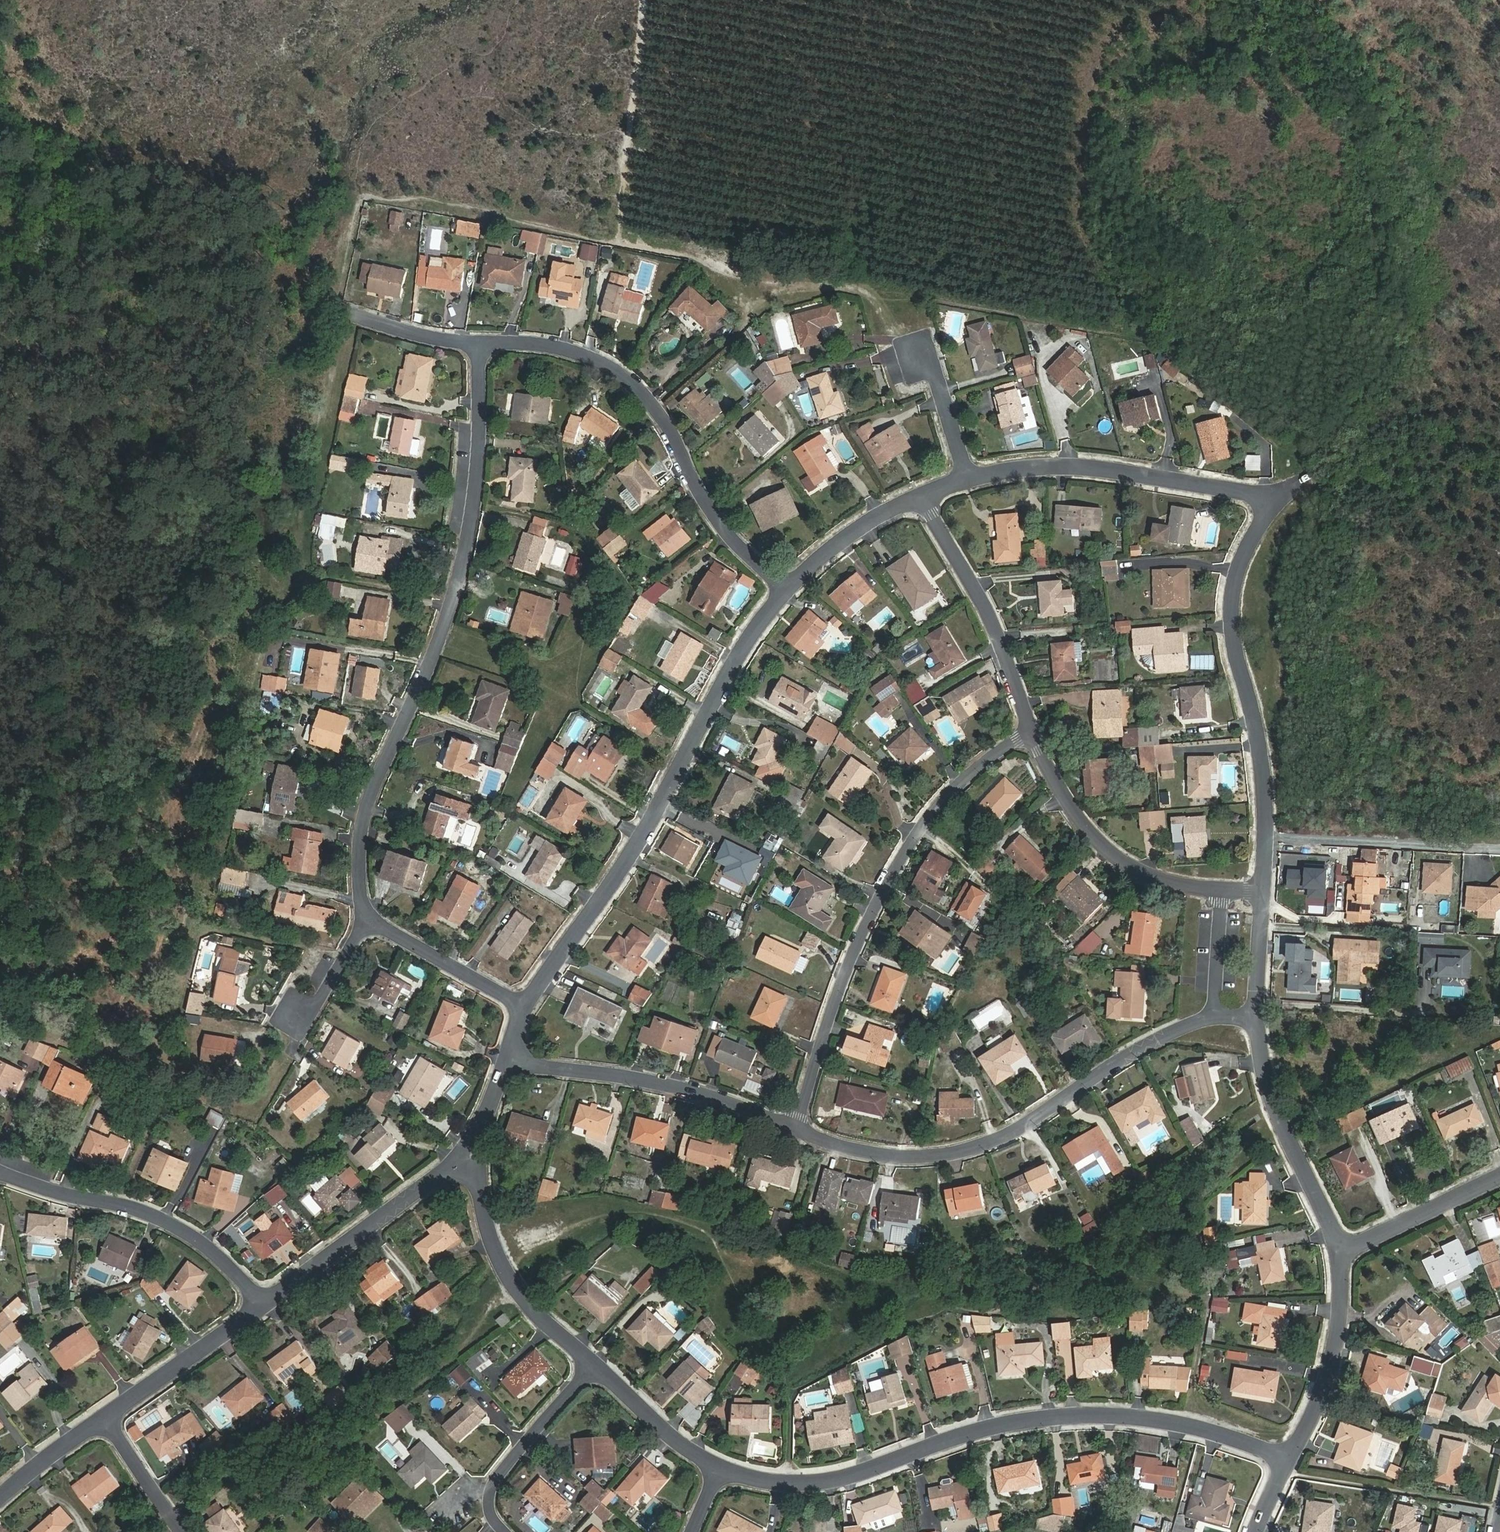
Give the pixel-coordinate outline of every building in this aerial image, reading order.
[(401,226),(404,212),(394,210),(392,224),(401,226)] [(478,237),(480,224),(460,220),(458,233),(478,237)] [(529,251),(540,253),(544,235),(525,231),(524,239),(531,241),(529,251)] [(544,235),(540,253),(545,254),(548,236),(544,235)] [(583,243),(580,259),(597,262),(600,246),(583,243)] [(527,262),(489,255),(484,286),(496,288),(498,281),(523,287),(527,262)] [(449,268),(444,267),(430,265),(426,286),(463,292),(468,262),(451,259),(449,268)] [(576,265),(556,261),(553,279),(544,277),(542,290),(551,292),(550,294),(562,296),(561,301),(569,303),(569,304),(578,306),(583,279),(574,277),(576,265)] [(402,300),(408,271),(374,263),(367,292),(402,300)] [(614,273),(604,309),(619,313),(618,318),(640,323),(644,305),(636,303),(624,299),(626,291),(629,277),(614,273)] [(725,320),(732,312),(722,301),(715,308),(692,287),(671,308),(680,316),(686,310),(701,323),(702,322),(710,330),(722,318),(725,320)] [(636,303),(638,294),(626,291),(624,299),(636,303)] [(839,323),(835,306),(796,317),(804,347),(824,341),(820,327),(839,323)] [(604,309),(603,314),(618,318),(619,313),(604,309)] [(975,325),(971,326),(974,338),(970,339),(975,356),(979,355),(984,370),(1001,365),(1000,363),(997,353),(988,321),(978,324),(975,325)] [(703,337),(710,330),(702,322),(701,323),(694,329),(703,337)] [(1064,377),(1076,389),(1089,376),(1077,365),(1084,357),(1072,346),(1050,370),(1062,380),(1064,377)] [(1009,361),(1006,350),(997,353),(1000,363),(1009,361)] [(1150,365),(1146,353),(1139,354),(1143,367),(1150,365)] [(1015,359),(1017,367),(1033,363),(1031,355),(1015,359)] [(788,356),(766,361),(776,376),(793,371),(788,356)] [(869,356),(847,361),(849,370),(871,365),(869,356)] [(426,403),(435,361),(413,357),(405,398),(426,403)] [(766,361),(756,371),(764,381),(770,387),(778,380),(776,376),(766,361)] [(1033,363),(1017,367),(1021,378),(1036,373),(1033,363)] [(882,367),(873,370),(880,391),(889,389),(882,367)] [(788,395),(802,386),(793,371),(776,376),(778,380),(788,395)] [(823,417),(846,410),(840,392),(835,393),(828,373),(811,379),(823,417)] [(365,379),(349,376),(345,396),(360,400),(361,400),(365,379)] [(1074,392),(1076,389),(1064,377),(1062,380),(1074,392)] [(765,392),(776,405),(788,395),(778,380),(770,387),(765,392)] [(1014,380),(994,386),(998,398),(1018,391),(1014,380)] [(764,381),(758,386),(764,393),(765,392),(770,387),(764,381)] [(702,397),(695,390),(682,403),(705,428),(722,414),(705,395),(702,397)] [(1038,426),(1029,397),(1023,399),(1020,390),(1018,391),(1027,421),(1025,422),(1027,430),(1038,426)] [(998,398),(996,399),(1006,428),(1025,422),(1027,421),(1018,391),(998,398)] [(549,426),(553,398),(518,392),(513,420),(549,426)] [(883,405),(891,403),(889,395),(881,397),(883,405)] [(345,396),(342,410),(357,414),(360,400),(345,396)] [(1217,413),(1222,404),(1208,396),(1203,405),(1217,413)] [(1133,425),(1143,423),(1161,419),(1155,397),(1119,406),(1122,417),(1130,416),(1132,426),(1133,425)] [(573,413),(565,441),(578,444),(583,427),(609,445),(622,429),(592,409),(585,418),(573,413)] [(377,413),(374,437),(392,439),(395,415),(377,413)] [(781,442),(757,414),(740,430),(763,457),(781,442)] [(1125,427),(1132,426),(1130,416),(1122,417),(1125,427)] [(411,455),(418,422),(397,418),(390,451),(411,455)] [(1222,419),(1227,440),(1232,439),(1227,418),(1222,419)] [(1200,425),(1204,441),(1208,441),(1211,453),(1229,449),(1227,440),(1222,419),(1200,425)] [(863,436),(874,429),(870,421),(858,429),(863,436)] [(883,467),(896,457),(893,452),(907,441),(897,425),(879,437),(874,429),(863,436),(883,467)] [(796,451),(800,458),(817,485),(837,473),(836,470),(842,466),(835,455),(828,458),(821,446),(826,443),(822,436),(796,451)] [(421,457),(424,441),(415,440),(411,455),(421,457)] [(911,447),(907,441),(893,452),(896,457),(911,447)] [(1231,456),(1229,449),(1211,453),(1208,441),(1204,441),(1210,461),(1231,456)] [(353,468),(355,458),(333,454),(331,464),(353,468)] [(1245,471),(1261,471),(1261,455),(1246,455),(1245,471)] [(535,503),(539,462),(512,459),(511,479),(516,479),(515,501),(535,503)] [(661,490),(639,462),(622,474),(631,488),(623,493),(635,510),(643,504),(661,490)] [(774,469),(778,484),(785,481),(781,467),(774,469)] [(395,476),(370,471),(369,478),(394,483),(395,476)] [(410,519),(416,479),(395,476),(394,483),(388,516),(410,519)] [(781,516),(783,521),(799,514),(788,490),(754,505),(762,524),(781,516)] [(1102,532),(1103,514),(1082,513),(1083,506),(1057,504),(1056,528),(1102,532)] [(1082,513),(1103,514),(1104,508),(1083,506),(1082,513)] [(1191,546),(1196,509),(1172,507),(1170,527),(1153,525),(1151,540),(1191,546)] [(1022,557),(1020,513),(999,514),(1001,539),(996,540),(998,559),(1022,557)] [(666,515),(655,525),(660,531),(671,522),(666,515)] [(764,530),(783,521),(781,516),(762,524),(764,530)] [(681,531),(685,528),(677,517),(672,521),(681,531)] [(672,521),(671,522),(660,531),(655,525),(648,530),(670,556),(693,538),(685,528),(681,531),(672,521)] [(336,526),(323,523),(321,538),(334,540),(336,526)] [(604,547),(617,537),(612,530),(600,539),(604,547)] [(536,573),(547,539),(526,532),(515,566),(536,573)] [(629,545),(620,534),(617,537),(604,547),(612,557),(629,545)] [(1039,547),(1039,556),(1049,555),(1048,538),(1038,539),(1039,547)] [(402,541),(386,539),(385,542),(364,539),(359,569),(384,573),(385,565),(394,567),(395,561),(398,562),(402,541)] [(320,544),(322,564),(336,563),(335,543),(320,544)] [(1131,557),(1142,555),(1141,544),(1130,546),(1131,557)] [(565,573),(576,577),(583,559),(571,555),(565,573)] [(937,596),(910,556),(890,569),(915,610),(937,596)] [(1101,562),(1103,578),(1119,576),(1118,561),(1101,562)] [(714,617),(738,575),(717,562),(698,594),(706,600),(701,609),(714,617)] [(1155,607),(1165,607),(1164,569),(1154,570),(1155,607)] [(1185,569),(1164,569),(1165,607),(1186,606),(1185,569)] [(866,607),(879,597),(860,573),(832,595),(846,613),(861,601),(866,607)] [(1066,613),(1063,581),(1042,584),(1042,589),(1044,609),(1044,615),(1066,613)] [(346,600),(347,584),(333,582),(331,597),(346,600)] [(1043,602),(1042,589),(1034,590),(1035,603),(1043,602)] [(513,630),(521,632),(531,594),(524,592),(513,630)] [(569,616),(575,596),(563,592),(557,613),(569,616)] [(531,594),(521,632),(544,639),(554,601),(531,594)] [(706,600),(698,594),(692,604),(701,609),(706,600)] [(642,596),(633,611),(646,619),(655,604),(642,596)] [(350,635),(375,639),(376,631),(386,633),(391,602),(369,598),(365,622),(353,620),(350,635)] [(806,654),(830,625),(811,610),(787,639),(806,654)] [(840,627),(844,620),(834,615),(830,622),(840,627)] [(619,630),(628,636),(638,622),(629,616),(619,630)] [(1132,621),(1117,621),(1116,633),(1132,633),(1132,621)] [(927,638),(945,663),(932,671),(938,680),(967,661),(945,626),(927,638)] [(1159,672),(1181,670),(1179,649),(1185,648),(1184,633),(1167,635),(1167,628),(1135,631),(1138,655),(1142,655),(1148,663),(1151,665),(1158,666),(1159,672)] [(710,637),(718,642),(722,634),(715,629),(710,637)] [(376,631),(375,639),(384,641),(386,633),(376,631)] [(700,641),(682,631),(664,667),(684,677),(691,665),(688,664),(700,641)] [(629,645),(619,639),(613,650),(623,656),(629,645)] [(702,642),(700,641),(688,664),(691,665),(702,642)] [(1075,643),(1076,662),(1083,661),(1081,642),(1075,643)] [(1078,678),(1076,662),(1075,643),(1054,644),(1057,680),(1078,678)] [(1179,649),(1181,670),(1187,670),(1185,648),(1179,649)] [(613,672),(623,656),(613,650),(611,649),(602,665),(613,672)] [(343,657),(314,652),(307,687),(336,692),(343,657)] [(1207,656),(1189,656),(1189,668),(1207,669),(1207,656)] [(381,670),(360,667),(355,697),(376,701),(381,670)] [(999,690),(989,675),(983,679),(992,694),(999,690)] [(653,687),(635,676),(631,683),(624,695),(614,711),(633,721),(653,687)] [(901,691),(891,676),(873,689),(887,710),(899,702),(895,695),(901,691)] [(981,677),(949,697),(962,718),(994,698),(992,694),(983,679),(981,677)] [(287,681),(272,678),(269,692),(283,695),(284,695),(287,681)] [(631,683),(626,680),(618,692),(624,695),(631,683)] [(784,680),(777,693),(783,697),(790,683),(784,680)] [(604,681),(596,691),(603,696),(610,685),(604,681)] [(496,730),(510,692),(484,682),(479,699),(483,701),(475,724),(496,730)] [(783,697),(777,693),(772,703),(805,720),(817,697),(790,683),(783,697)] [(916,707),(930,698),(920,684),(906,693),(916,707)] [(1135,695),(1134,687),(1124,688),(1125,696),(1135,695)] [(1208,717),(1205,687),(1183,689),(1185,719),(1208,717)] [(1179,688),(1171,689),(1173,700),(1181,699),(1179,688)] [(314,689),(312,698),(331,701),(333,693),(314,689)] [(269,692),(268,692),(265,708),(280,710),(283,695),(269,692)] [(1101,706),(1121,704),(1120,696),(1094,698),(1098,736),(1104,736),(1102,726),(1107,726),(1106,714),(1101,714),(1101,706)] [(925,719),(939,710),(931,697),(930,698),(916,707),(925,719)] [(1123,734),(1121,704),(1101,706),(1101,714),(1106,714),(1107,726),(1102,726),(1104,736),(1123,734)] [(943,715),(939,710),(925,719),(928,724),(943,715)] [(340,729),(347,731),(351,720),(323,711),(313,742),(334,749),(340,729)] [(827,731),(831,724),(818,717),(814,724),(827,731)] [(305,738),(311,739),(315,725),(309,724),(305,738)] [(839,728),(831,724),(827,731),(814,724),(809,735),(819,740),(830,746),(839,728)] [(510,728),(504,744),(521,750),(527,734),(510,728)] [(1141,737),(1162,735),(1161,728),(1140,729),(1141,733),(1141,737)] [(341,751),(347,731),(340,729),(334,749),(341,751)] [(908,770),(931,749),(912,729),(889,750),(908,770)] [(787,741),(766,730),(758,746),(762,748),(756,762),(765,766),(759,778),(776,786),(786,767),(776,761),(787,741)] [(834,743),(850,754),(857,744),(841,731),(834,743)] [(1141,737),(1141,733),(1128,734),(1129,749),(1142,748),(1141,737)] [(606,738),(600,734),(590,751),(583,747),(575,760),(591,770),(610,781),(621,763),(617,761),(625,747),(607,737),(606,738)] [(1163,745),(1162,735),(1141,737),(1142,748),(1155,746),(1163,745)] [(468,775),(472,762),(478,746),(454,737),(444,767),(468,775)] [(832,748),(830,746),(819,740),(812,753),(826,760),(832,748)] [(521,750),(504,744),(496,768),(511,774),(521,750)] [(1155,746),(1157,761),(1174,760),(1172,744),(1163,745),(1155,746)] [(566,753),(553,746),(551,750),(563,758),(566,753)] [(1143,768),(1157,766),(1157,761),(1155,746),(1142,748),(1143,768)] [(629,749),(625,747),(617,761),(621,763),(629,749)] [(563,758),(551,750),(545,760),(558,767),(563,758)] [(1219,774),(1219,758),(1192,757),(1191,795),(1211,796),(1211,773),(1219,774)] [(859,784),(864,787),(874,772),(854,759),(832,793),(847,803),(859,784)] [(1092,769),(1089,770),(1091,797),(1111,796),(1110,768),(1118,767),(1116,759),(1092,761),(1092,769)] [(545,760),(538,772),(550,780),(558,767),(545,760)] [(583,783),(591,770),(575,760),(567,773),(583,783)] [(1084,770),(1089,770),(1092,769),(1092,761),(1083,761),(1084,770)] [(484,766),(472,762),(468,775),(480,780),(484,766)] [(294,792),(298,792),(303,770),(281,766),(271,812),(286,815),(287,808),(291,809),(294,792)] [(738,819),(754,788),(733,777),(717,808),(738,819)] [(1022,797),(1004,780),(977,808),(995,826),(1022,797)] [(851,806),(864,787),(859,784),(847,803),(851,806)] [(570,832),(588,802),(567,789),(549,820),(570,832)] [(777,806),(792,813),(799,798),(784,791),(777,806)] [(421,831),(448,840),(456,815),(467,819),(471,806),(437,794),(435,802),(431,801),(421,831)] [(804,801),(799,798),(792,813),(797,815),(804,801)] [(263,828),(265,813),(239,808),(235,823),(263,828)] [(1145,831),(1163,829),(1161,810),(1143,812),(1145,831)] [(825,858),(845,871),(866,841),(830,816),(822,827),(839,838),(825,858)] [(1188,816),(1175,817),(1177,842),(1187,842),(1189,856),(1206,855),(1205,849),(1210,849),(1207,817),(1188,818),(1188,816)] [(316,875),(323,835),(293,830),(291,844),(296,845),(291,870),(316,875)] [(662,852),(666,854),(677,833),(672,830),(662,852)] [(677,833),(666,854),(685,864),(697,844),(677,833)] [(1049,864),(1018,836),(1004,852),(1016,863),(1021,868),(1035,880),(1036,878),(1048,865),(1049,864)] [(546,886),(565,853),(546,841),(526,874),(546,886)] [(777,853),(761,846),(757,854),(769,860),(773,861),(777,853)] [(499,858),(502,850),(494,847),(491,855),(499,858)] [(1382,888),(1390,889),(1391,878),(1378,877),(1380,850),(1363,849),(1363,862),(1355,862),(1355,883),(1350,882),(1348,913),(1349,913),(1370,914),(1372,914),(1374,895),(1381,896),(1382,888)] [(396,873),(424,883),(431,863),(392,850),(384,874),(395,878),(396,873)] [(914,889),(933,899),(937,892),(944,879),(939,877),(949,860),(934,852),(914,889)] [(769,860),(757,854),(755,860),(767,866),(769,860)] [(999,864),(988,855),(976,867),(987,877),(999,864)] [(490,858),(488,856),(484,862),(500,871),(503,865),(490,858)] [(939,877),(944,879),(954,863),(949,860),(939,877)] [(1455,866),(1429,864),(1427,892),(1454,893),(1455,866)] [(1048,865),(1036,878),(1041,883),(1052,870),(1048,865)] [(1327,866),(1307,865),(1307,871),(1289,870),(1288,886),(1310,888),(1309,897),(1326,898),(1328,867),(1327,866)] [(246,885),(249,871),(224,866),(221,880),(246,885)] [(825,931),(833,919),(820,911),(834,889),(805,870),(797,882),(806,887),(792,909),(825,931)] [(422,888),(424,883),(396,873),(395,878),(422,888)] [(660,913),(667,897),(673,884),(652,874),(639,903),(660,913)] [(428,918),(435,921),(440,913),(451,919),(453,916),(461,921),(479,887),(459,876),(449,896),(444,905),(437,901),(428,918)] [(1104,903),(1077,877),(1061,893),(1088,920),(1104,903)] [(1471,888),(1470,908),(1499,910),(1499,909),(1499,880),(1499,881),(1498,886),(1496,889),(1471,888)] [(987,893),(967,882),(952,907),(973,919),(987,893)] [(275,920),(284,923),(286,915),(280,913),(283,902),(289,903),(292,893),(281,891),(275,920)] [(449,896),(442,892),(437,901),(444,905),(449,896)] [(945,895),(937,892),(933,899),(941,904),(945,895)] [(286,915),(284,923),(309,928),(310,923),(320,926),(319,930),(332,933),(336,909),(309,903),(308,908),(302,907),(305,895),(292,893),(289,903),(283,902),(280,913),(286,915)] [(674,900),(667,897),(660,913),(667,916),(674,900)] [(517,909),(491,949),(509,961),(536,922),(517,909)] [(725,934),(735,937),(742,914),(733,910),(725,934)] [(1153,956),(1158,914),(1133,913),(1132,922),(1137,922),(1134,947),(1139,948),(1138,955),(1153,956)] [(1349,913),(1348,928),(1370,929),(1370,914),(1349,913)] [(915,940),(912,944),(938,958),(952,935),(915,914),(903,933),(915,940)] [(623,947),(617,942),(609,954),(631,970),(638,976),(648,964),(640,958),(653,942),(636,929),(626,943),(623,947)] [(1446,933),(1419,931),(1418,942),(1445,944),(1446,933)] [(901,937),(912,944),(915,940),(903,933),(901,937)] [(978,956),(986,939),(972,933),(964,949),(978,956)] [(1102,944),(1092,933),(1074,947),(1084,957),(1102,944)] [(793,975),(795,970),(802,955),(803,952),(766,936),(756,959),(793,975)] [(675,937),(673,943),(684,946),(686,940),(675,937)] [(620,938),(617,942),(623,947),(626,943),(620,938)] [(1380,941),(1336,939),(1335,958),(1340,958),(1339,981),(1359,983),(1361,962),(1378,962),(1380,941)] [(1305,945),(1289,944),(1288,960),(1290,960),(1289,990),(1317,992),(1317,979),(1311,978),(1312,960),(1305,960),(1305,949),(1305,945)] [(241,951),(219,945),(216,955),(225,958),(215,1000),(239,1007),(243,989),(238,987),(242,976),(255,970),(254,965),(239,961),(241,951)] [(1312,949),(1305,949),(1305,960),(1312,960),(1314,958),(1315,952),(1312,949)] [(1475,952),(1430,949),(1429,966),(1437,967),(1444,967),(1444,974),(1466,975),(1466,969),(1474,969),(1475,952)] [(802,955),(795,970),(804,974),(810,959),(802,955)] [(1473,978),(1474,969),(1466,969),(1466,975),(1444,974),(1444,967),(1437,967),(1437,976),(1473,978)] [(893,1012),(906,978),(885,969),(872,1005),(893,1012)] [(1143,1020),(1147,984),(1139,982),(1140,972),(1116,969),(1114,986),(1122,987),(1122,1000),(1109,998),(1108,1017),(1143,1020)] [(287,970),(276,991),(281,993),(292,972),(287,970)] [(396,1004),(403,991),(406,982),(385,971),(374,992),(396,1004)] [(1139,982),(1147,984),(1148,972),(1140,972),(1139,982)] [(406,982),(403,991),(408,993),(413,986),(406,982)] [(636,986),(630,999),(644,1005),(653,993),(636,986)] [(615,1028),(625,1010),(579,988),(564,1019),(585,1028),(590,1017),(615,1028)] [(764,988),(752,1018),(775,1028),(788,998),(764,988)] [(188,1012),(202,1015),(206,998),(193,995),(188,1012)] [(457,1026),(464,1008),(448,1001),(433,1037),(460,1047),(467,1029),(457,1026)] [(415,1020),(402,1013),(393,1028),(406,1035),(415,1020)] [(1105,1044),(1086,1014),(1052,1035),(1064,1055),(1085,1042),(1091,1052),(1105,1044)] [(683,1050),(690,1053),(698,1031),(659,1017),(653,1032),(650,1039),(662,1043),(660,1047),(681,1054),(683,1050)] [(946,1038),(952,1049),(962,1043),(952,1026),(942,1032),(946,1038)] [(864,1044),(856,1041),(851,1056),(877,1064),(885,1067),(889,1054),(882,1051),(886,1039),(892,1041),(894,1035),(888,1033),(869,1027),(864,1044)] [(641,1041),(660,1047),(662,1043),(650,1039),(653,1032),(645,1029),(641,1041)] [(348,1069),(363,1043),(339,1030),(324,1056),(348,1069)] [(232,1063),(238,1040),(208,1033),(202,1056),(232,1063)] [(1029,1055),(1016,1034),(981,1057),(998,1086),(1016,1074),(1012,1066),(1029,1055)] [(391,1043),(398,1046),(401,1037),(394,1035),(391,1043)] [(27,1051),(46,1061),(53,1046),(33,1037),(27,1051)] [(717,1037),(711,1051),(718,1054),(716,1060),(749,1075),(758,1055),(717,1037)] [(945,1053),(952,1049),(946,1038),(939,1042),(945,1053)] [(53,1046),(46,1061),(53,1064),(60,1048),(53,1046)] [(718,1054),(711,1051),(708,1056),(716,1060),(718,1054)] [(1452,1079),(1474,1069),(1469,1056),(1446,1067),(1452,1079)] [(24,1072),(0,1060),(0,1086),(14,1092),(24,1072)] [(426,1104),(445,1072),(424,1060),(405,1092),(426,1104)] [(46,1085),(57,1091),(59,1087),(71,1093),(69,1096),(81,1102),(91,1078),(56,1062),(46,1085)] [(1187,1077),(1191,1095),(1193,1103),(1216,1096),(1207,1062),(1184,1067),(1187,1077)] [(393,1076),(400,1082),(407,1075),(399,1068),(393,1076)] [(776,1073),(767,1070),(764,1078),(772,1082),(776,1073)] [(1182,1097),(1191,1095),(1187,1077),(1177,1079),(1182,1097)] [(302,1121),(330,1096),(315,1080),(288,1104),(302,1121)] [(848,1085),(840,1083),(834,1105),(842,1107),(848,1085)] [(378,1089),(393,1097),(395,1093),(380,1084),(378,1089)] [(848,1085),(842,1107),(883,1117),(888,1095),(848,1085)] [(59,1087),(57,1091),(69,1096),(71,1093),(59,1087)] [(1152,1124),(1166,1116),(1149,1087),(1112,1108),(1124,1131),(1149,1117),(1152,1124)] [(388,1105),(393,1097),(378,1089),(374,1096),(388,1105)] [(941,1118),(953,1118),(975,1118),(975,1098),(959,1099),(954,1099),(953,1093),(941,1093),(941,1118)] [(1476,1103),(1438,1121),(1445,1140),(1484,1122),(1476,1103)] [(588,1130),(606,1136),(613,1114),(596,1109),(590,1107),(581,1104),(574,1126),(588,1130)] [(1409,1104),(1372,1122),(1382,1144),(1420,1127),(1409,1104)] [(221,1131),(228,1119),(214,1111),(207,1123),(221,1131)] [(1344,1133),(1363,1125),(1357,1111),(1338,1120),(1344,1133)] [(109,1133),(115,1120),(101,1114),(95,1127),(109,1133)] [(515,1131),(510,1148),(526,1153),(530,1138),(545,1144),(551,1126),(515,1115),(510,1129),(515,1131)] [(663,1147),(669,1127),(640,1118),(634,1140),(663,1147)] [(1182,1127),(1192,1121),(1190,1118),(1180,1124),(1182,1127)] [(1204,1141),(1192,1121),(1182,1127),(1194,1148),(1204,1141)] [(396,1142),(380,1125),(365,1139),(370,1143),(357,1155),(371,1171),(384,1159),(382,1156),(396,1142)] [(505,1146),(510,1148),(515,1131),(510,1129),(505,1146)] [(604,1142),(606,1136),(588,1130),(585,1137),(604,1142)] [(1101,1130),(1065,1148),(1074,1164),(1100,1150),(1116,1178),(1124,1173),(1101,1130)] [(121,1165),(130,1147),(111,1139),(93,1131),(81,1159),(99,1167),(103,1158),(121,1165)] [(111,1139),(130,1147),(132,1142),(113,1134),(111,1139)] [(689,1158),(708,1164),(710,1159),(730,1165),(735,1150),(714,1144),(694,1139),(689,1158)] [(714,1144),(735,1150),(736,1145),(716,1139),(714,1144)] [(1360,1166),(1352,1148),(1333,1157),(1347,1187),(1374,1174),(1368,1162),(1360,1166)] [(177,1190),(189,1162),(157,1149),(145,1175),(177,1190)] [(1082,1169),(1103,1157),(1100,1150),(1078,1162),(1082,1169)] [(285,1170),(291,1164),(284,1157),(278,1163),(285,1170)] [(791,1189),(796,1169),(755,1157),(747,1184),(759,1187),(761,1180),(791,1189)] [(301,1173),(310,1164),(305,1159),(296,1169),(301,1173)] [(729,1170),(730,1165),(710,1159),(708,1164),(729,1170)] [(1025,1193),(1028,1201),(1040,1195),(1038,1191),(1037,1187),(1051,1181),(1052,1184),(1058,1182),(1049,1163),(1040,1168),(1029,1173),(1011,1181),(1018,1196),(1025,1193)] [(1038,1164),(1027,1169),(1029,1173),(1040,1168),(1038,1164)] [(230,1193),(237,1175),(215,1168),(205,1200),(226,1206),(225,1208),(233,1210),(238,1196),(230,1193)] [(844,1175),(826,1169),(817,1206),(835,1211),(841,1189),(842,1190),(846,1190),(844,1197),(870,1204),(874,1183),(849,1177),(847,1183),(844,1182),(843,1182),(844,1175)] [(1139,1175),(1144,1184),(1151,1179),(1146,1170),(1139,1175)] [(645,1189),(647,1174),(625,1172),(623,1186),(645,1189)] [(351,1192),(344,1184),(335,1175),(329,1181),(322,1173),(309,1183),(331,1210),(351,1192)] [(354,1175),(344,1184),(351,1192),(360,1183),(354,1175)] [(1146,1186),(1140,1177),(1129,1183),(1136,1194),(1146,1186)] [(560,1183),(544,1178),(537,1202),(554,1199),(560,1183)] [(1037,1187),(1038,1191),(1052,1184),(1051,1181),(1037,1187)] [(1246,1181),(1236,1181),(1236,1207),(1246,1207),(1246,1181)] [(1267,1223),(1267,1182),(1246,1181),(1246,1222),(1267,1223)] [(265,1195),(268,1197),(281,1185),(279,1182),(265,1195)] [(967,1208),(985,1205),(981,1184),(945,1190),(950,1216),(967,1213),(967,1208)] [(281,1185),(268,1197),(275,1205),(288,1194),(281,1185)] [(663,1207),(667,1194),(654,1190),(650,1204),(663,1207)] [(921,1196),(884,1192),(881,1212),(911,1216),(919,1217),(921,1196)] [(685,1199),(667,1194),(663,1207),(681,1211),(685,1199)] [(787,1238),(794,1214),(782,1210),(775,1234),(787,1238)] [(881,1212),(880,1220),(910,1224),(911,1216),(881,1212)] [(1089,1212),(1077,1219),(1085,1232),(1096,1225),(1089,1212)] [(66,1237),(68,1218),(31,1214),(29,1234),(66,1237)] [(461,1236),(446,1216),(430,1229),(433,1232),(416,1245),(428,1262),(461,1236)] [(77,1219),(68,1218),(66,1237),(75,1238),(77,1219)] [(295,1238),(280,1219),(250,1241),(264,1261),(295,1238)] [(1219,1233),(1218,1226),(1206,1227),(1207,1235),(1219,1233)] [(128,1269),(130,1266),(138,1248),(138,1246),(110,1234),(100,1257),(128,1269)] [(1474,1269),(1468,1254),(1460,1237),(1442,1244),(1446,1253),(1436,1257),(1434,1253),(1425,1257),(1437,1285),(1447,1281),(1444,1275),(1457,1269),(1459,1275),(1474,1269)] [(1259,1250),(1275,1248),(1274,1241),(1259,1244),(1259,1250)] [(1483,1260),(1499,1255),(1499,1254),(1497,1243),(1479,1249),(1483,1260)] [(1279,1247),(1275,1248),(1259,1250),(1259,1244),(1237,1248),(1240,1260),(1251,1258),(1253,1265),(1261,1263),(1265,1285),(1287,1281),(1279,1247)] [(138,1248),(130,1266),(138,1269),(146,1251),(138,1248)] [(1476,1249),(1468,1254),(1474,1269),(1483,1265),(1476,1249)] [(840,1265),(854,1269),(857,1256),(843,1253),(840,1265)] [(1499,1275),(1499,1260),(1499,1257),(1484,1262),(1490,1279),(1499,1275)] [(367,1278),(387,1263),(384,1260),(378,1265),(377,1263),(363,1273),(367,1278)] [(193,1292),(196,1287),(205,1274),(188,1262),(168,1292),(190,1308),(199,1295),(193,1292)] [(375,1304),(382,1299),(379,1295),(399,1281),(387,1263),(367,1278),(368,1280),(362,1284),(375,1304)] [(657,1274),(649,1266),(633,1285),(641,1293),(657,1274)] [(152,1298),(161,1291),(153,1279),(148,1272),(142,1284),(152,1298)] [(29,1288),(40,1286),(38,1274),(27,1275),(29,1288)] [(1490,1279),(1492,1283),(1499,1281),(1499,1275),(1490,1279)] [(583,1276),(571,1289),(578,1295),(590,1282),(583,1276)] [(153,1279),(161,1291),(164,1288),(156,1277),(153,1279)] [(404,1287),(399,1281),(379,1295),(382,1299),(384,1301),(404,1287)] [(440,1305),(453,1296),(442,1281),(430,1290),(440,1305)] [(578,1295),(577,1297),(605,1322),(619,1307),(590,1282),(578,1295)] [(31,1288),(33,1313),(42,1313),(39,1288),(31,1288)] [(430,1290),(422,1296),(432,1310),(440,1305),(430,1290)] [(427,1315),(432,1310),(422,1296),(417,1300),(427,1315)] [(13,1301),(22,1311),(26,1307),(17,1297),(13,1301)] [(1214,1298),(1212,1309),(1227,1311),(1229,1297),(1214,1298)] [(12,1321),(22,1311),(13,1301),(3,1310),(5,1313),(12,1321)] [(1429,1305),(1420,1314),(1407,1302),(1387,1323),(1406,1342),(1426,1319),(1440,1333),(1448,1323),(1429,1305)] [(1283,1311),(1249,1305),(1247,1321),(1264,1324),(1263,1328),(1262,1336),(1260,1345),(1281,1349),(1286,1320),(1281,1319),(1283,1311)] [(343,1317),(338,1320),(325,1330),(342,1354),(354,1346),(349,1338),(364,1328),(348,1306),(340,1312),(343,1317)] [(646,1333),(650,1337),(662,1348),(674,1335),(647,1310),(628,1330),(639,1340),(646,1333)] [(1145,1312),(1132,1314),(1131,1331),(1144,1331),(1144,1329),(1145,1312)] [(1,1332),(12,1321),(5,1313),(0,1317),(0,1330),(1,1332)] [(503,1328),(512,1321),(506,1314),(498,1321),(503,1328)] [(142,1319),(154,1325),(156,1321),(144,1315),(142,1319)] [(973,1315),(977,1332),(993,1333),(992,1317),(973,1315)] [(1485,1320),(1489,1333),(1496,1330),(1499,1329),(1499,1315),(1485,1320)] [(707,1335),(716,1328),(706,1317),(698,1324),(707,1335)] [(145,1358),(155,1338),(160,1328),(154,1325),(142,1319),(139,1318),(124,1348),(145,1358)] [(23,1333),(13,1322),(12,1321),(1,1332),(0,1333),(0,1339),(7,1347),(23,1333)] [(1052,1324),(1054,1338),(1072,1336),(1070,1322),(1052,1324)] [(84,1353),(86,1357),(100,1347),(85,1326),(53,1350),(64,1366),(84,1353)] [(164,1330),(160,1328),(155,1338),(159,1340),(164,1330)] [(369,1335),(364,1328),(349,1338),(354,1346),(369,1335)] [(1499,1346),(1499,1334),(1496,1330),(1489,1333),(1479,1336),(1494,1352),(1499,1346)] [(643,1344),(650,1337),(646,1333),(639,1340),(643,1344)] [(910,1335),(897,1342),(903,1356),(915,1353),(910,1335)] [(1464,1350),(1469,1341),(1460,1336),(1455,1344),(1464,1350)] [(1113,1366),(1110,1337),(1095,1339),(1096,1348),(1077,1350),(1080,1378),(1093,1377),(1092,1368),(1113,1366)] [(388,1340),(371,1356),(374,1359),(382,1367),(399,1351),(388,1340)] [(312,1376),(321,1369),(299,1341),(270,1363),(284,1381),(304,1366),(312,1376)] [(903,1356),(897,1342),(890,1346),(894,1359),(903,1356)] [(1040,1343),(999,1348),(1002,1374),(1026,1372),(1025,1363),(1042,1361),(1040,1343)] [(482,1348),(466,1362),(478,1376),(495,1363),(482,1348)] [(535,1381),(543,1373),(551,1367),(537,1349),(509,1374),(524,1390),(535,1381)] [(1227,1350),(1226,1358),(1247,1361),(1248,1354),(1227,1350)] [(971,1388),(970,1387),(965,1367),(964,1365),(948,1369),(944,1352),(929,1357),(940,1397),(971,1388)] [(67,1370),(86,1357),(84,1353),(64,1366),(67,1370)] [(1374,1354),(1364,1384),(1397,1394),(1402,1392),(1403,1389),(1405,1390),(1412,1386),(1417,1372),(1396,1366),(1398,1362),(1374,1354)] [(1412,1368),(1439,1375),(1443,1362),(1416,1355),(1412,1368)] [(691,1356),(685,1363),(703,1378),(708,1372),(691,1356)] [(756,1368),(743,1356),(733,1370),(748,1380),(756,1368)] [(1150,1376),(1149,1381),(1149,1385),(1177,1388),(1176,1391),(1186,1392),(1190,1370),(1179,1369),(1178,1367),(1153,1364),(1153,1359),(1142,1358),(1141,1375),(1150,1376)] [(374,1359),(369,1364),(377,1372),(382,1367),(374,1359)] [(32,1363),(19,1374),(22,1379),(4,1394),(16,1408),(49,1383),(32,1363)] [(461,1386),(473,1376),(462,1363),(450,1373),(461,1386)] [(669,1380),(677,1387),(680,1384),(695,1397),(707,1382),(685,1363),(669,1380)] [(965,1367),(970,1387),(977,1385),(971,1365),(965,1367)] [(834,1374),(839,1392),(845,1390),(841,1373),(850,1371),(849,1366),(834,1374)] [(760,1371),(756,1368),(748,1380),(752,1382),(760,1371)] [(1279,1375),(1237,1368),(1232,1390),(1275,1398),(1279,1375)] [(850,1371),(841,1373),(845,1390),(855,1387),(850,1371)] [(1487,1373),(1464,1410),(1481,1421),(1495,1400),(1499,1403),(1499,1373),(1499,1372),(1495,1378),(1487,1373)] [(549,1378),(543,1373),(535,1381),(540,1386),(549,1378)] [(888,1403),(906,1399),(898,1373),(884,1377),(887,1388),(867,1394),(872,1413),(889,1409),(888,1403)] [(517,1396),(524,1390),(509,1374),(503,1380),(517,1396)] [(245,1389),(226,1403),(238,1418),(264,1398),(249,1378),(241,1384),(245,1389)] [(680,1384),(677,1387),(697,1405),(713,1388),(707,1382),(695,1397),(680,1384)] [(223,1399),(226,1403),(245,1389),(241,1384),(223,1399)] [(345,1384),(328,1397),(337,1409),(341,1408),(342,1407),(353,1396),(354,1395),(345,1384)] [(1434,1391),(1427,1411),(1441,1416),(1448,1396),(1434,1391)] [(477,1420),(481,1416),(487,1412),(473,1396),(465,1403),(467,1406),(445,1426),(459,1441),(479,1423),(477,1420)] [(907,1404),(906,1399),(888,1403),(889,1409),(907,1404)] [(393,1412),(401,1424),(415,1412),(406,1403),(393,1412)] [(285,1404),(275,1412),(284,1424),(298,1420),(285,1404)] [(751,1424),(770,1424),(770,1405),(752,1405),(735,1405),(735,1421),(732,1422),(732,1433),(751,1433),(751,1430),(751,1424)] [(851,1412),(849,1405),(828,1409),(830,1416),(808,1421),(814,1449),(836,1445),(835,1439),(839,1438),(840,1444),(854,1442),(848,1413),(851,1412)] [(193,1411),(186,1416),(169,1428),(165,1422),(148,1435),(162,1456),(197,1433),(200,1438),(208,1433),(193,1411)] [(284,1424),(275,1412),(272,1414),(280,1425),(284,1424)] [(397,1427),(401,1424),(393,1412),(388,1416),(397,1427)] [(1426,1414),(1421,1413),(1417,1423),(1423,1425),(1426,1414)] [(1374,1433),(1343,1421),(1336,1438),(1344,1441),(1337,1459),(1360,1469),(1374,1433)] [(137,1425),(129,1430),(135,1441),(143,1436),(137,1425)] [(594,1442),(578,1443),(579,1465),(617,1462),(616,1436),(594,1436),(594,1442)] [(1466,1442),(1446,1437),(1437,1479),(1457,1484),(1466,1442)] [(449,1469),(422,1440),(410,1451),(415,1456),(398,1472),(413,1488),(427,1475),(433,1483),(449,1469)] [(1084,1463),(1070,1465),(1074,1484),(1107,1478),(1103,1454),(1082,1458),(1084,1463)] [(1158,1459),(1134,1456),(1133,1465),(1142,1466),(1140,1481),(1158,1483),(1157,1494),(1174,1496),(1177,1468),(1157,1465),(1158,1459)] [(647,1460),(620,1490),(634,1502),(646,1489),(654,1495),(667,1479),(647,1460)] [(1036,1463),(999,1470),(1003,1492),(1040,1485),(1036,1463)] [(80,1485),(78,1482),(73,1486),(90,1508),(120,1484),(107,1465),(93,1476),(80,1485)] [(1401,1482),(1406,1470),(1393,1465),(1388,1477),(1401,1482)] [(91,1472),(78,1482),(80,1485),(93,1476),(91,1472)] [(333,1503),(350,1520),(381,1492),(364,1474),(333,1503)] [(956,1488),(956,1482),(954,1476),(942,1480),(943,1485),(944,1490),(956,1488)] [(1224,1504),(1231,1484),(1209,1477),(1203,1497),(1195,1494),(1190,1511),(1206,1516),(1227,1522),(1232,1506),(1224,1504)] [(557,1516),(562,1521),(570,1512),(565,1507),(568,1503),(541,1479),(527,1495),(553,1519),(557,1516)] [(598,1498),(608,1487),(598,1479),(589,1489),(591,1492),(598,1498)] [(969,1479),(956,1482),(956,1488),(944,1490),(943,1485),(931,1488),(936,1510),(960,1505),(962,1516),(976,1512),(969,1479)] [(602,1502),(607,1506),(617,1495),(608,1487),(598,1498),(602,1502)] [(895,1491),(854,1505),(860,1523),(870,1519),(893,1512),(901,1509),(895,1491)] [(381,1492),(350,1520),(354,1525),(385,1497),(381,1492)] [(581,1504),(592,1514),(602,1502),(598,1498),(591,1492),(581,1504)] [(1072,1517),(1070,1498),(1055,1499),(1056,1513),(1066,1515),(1072,1517)] [(1337,1503),(1309,1499),(1304,1531),(1333,1531),(1337,1503)] [(73,1521),(61,1507),(33,1531),(61,1531),(73,1521)] [(225,1510),(207,1523),(214,1531),(238,1531),(240,1530),(225,1510)] [(1187,1516),(1204,1521),(1206,1516),(1190,1511),(1189,1510),(1187,1516)] [(893,1512),(870,1519),(873,1526),(876,1528),(894,1522),(895,1519),(893,1512)] [(723,1531),(765,1531),(729,1513),(720,1531),(723,1531)] [(1038,1526),(1063,1531),(1066,1515),(1057,1513),(1039,1518),(1038,1526)] [(1441,1514),(1437,1531),(1461,1531),(1464,1520),(1441,1514)] [(1004,1528),(1001,1515),(989,1518),(992,1531),(1004,1528)] [(326,1522),(321,1517),(309,1530),(311,1531),(316,1531),(326,1522)] [(1170,1530),(1172,1521),(1165,1519),(1163,1529),(1170,1530)] [(326,1522),(316,1531),(337,1531),(326,1522)]
